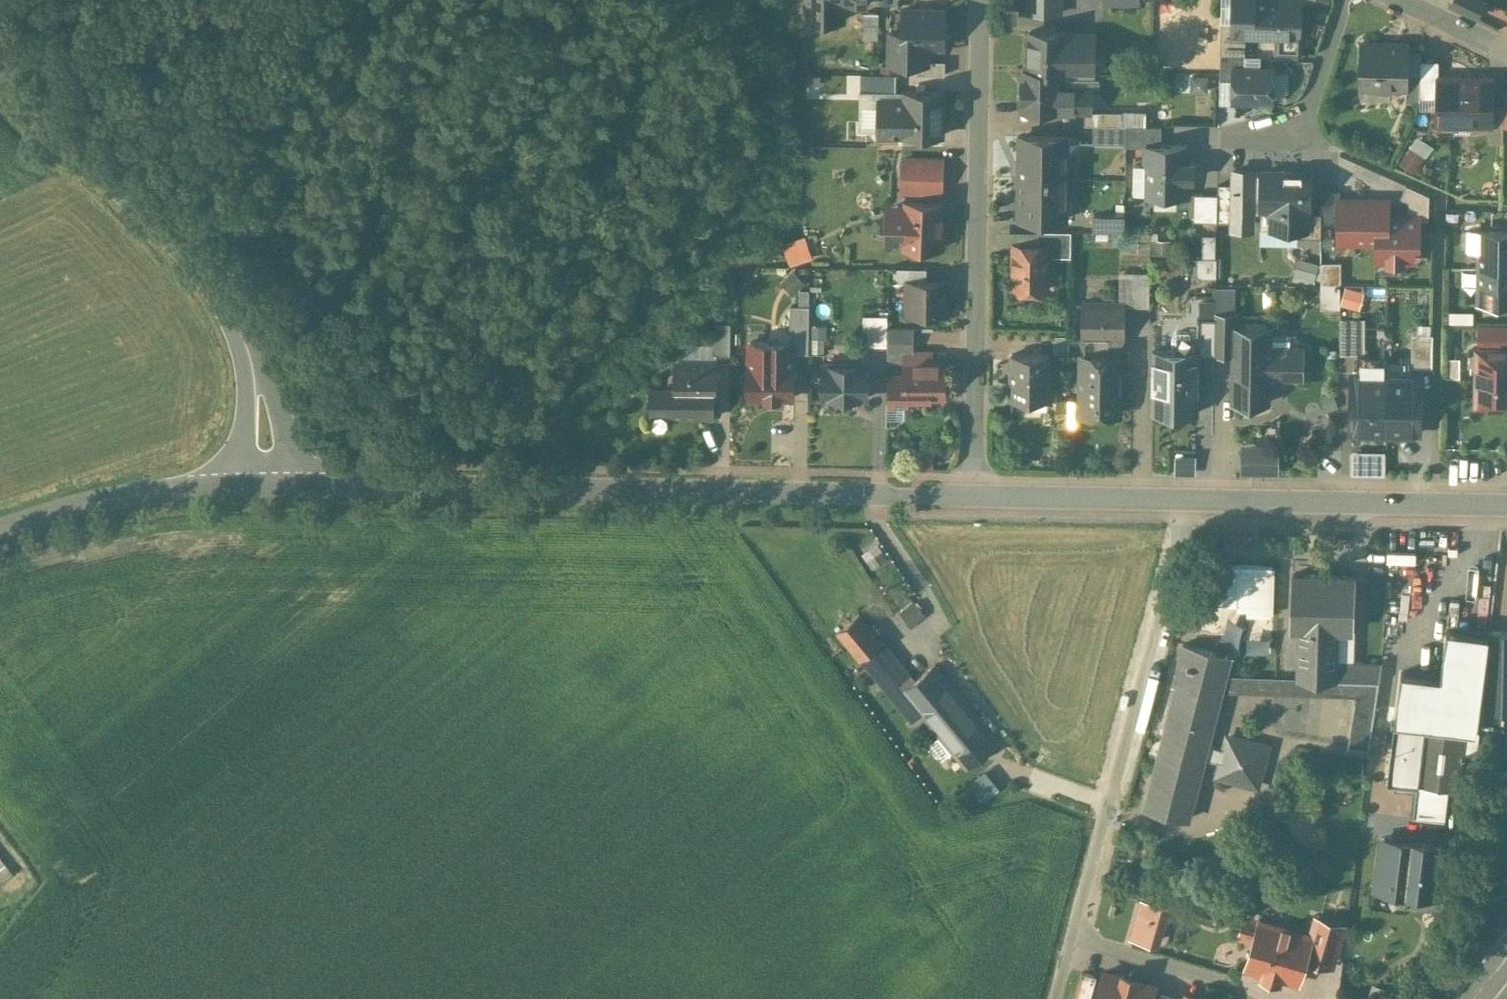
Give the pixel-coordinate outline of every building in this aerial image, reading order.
[(807,19),(822,19),(822,0),(808,0),(807,19)] [(822,19),(842,19),(842,3),(866,3),(866,0),(822,0),(822,19)] [(1029,11),(1061,12),(1061,0),(1029,0),(1029,11)] [(1234,20),(1234,33),(1244,33),(1246,33),(1279,34),(1278,49),(1299,50),(1300,0),(1234,0),(1234,20)] [(1451,3),(1478,16),(1485,2),(1481,0),(1452,0),(1451,3)] [(1018,1),(1005,1),(1005,14),(1018,15),(1018,1)] [(944,9),(904,8),(904,31),(904,44),(927,45),(944,45),(944,9)] [(879,12),(864,12),(864,38),(878,38),(879,12)] [(1035,13),(1035,26),(1065,27),(1065,14),(1035,13)] [(1129,18),(1092,17),(1092,31),(1129,32),(1129,18)] [(1234,20),(1222,20),(1221,55),(1245,55),(1246,33),(1244,33),(1234,33),(1234,20)] [(904,31),(891,31),(891,61),(918,62),(926,62),(926,60),(927,45),(904,44),(904,31)] [(1085,32),(1030,31),(1030,69),(1030,70),(1059,71),(1060,71),(1085,72),(1085,32)] [(1407,46),(1381,45),(1381,43),(1360,43),(1360,86),(1407,87),(1408,87),(1408,73),(1408,44),(1407,44),(1407,46)] [(1245,55),(1221,55),(1220,79),(1234,80),(1234,68),(1245,68),(1245,55)] [(945,61),(926,60),(926,62),(918,62),(918,74),(945,75),(945,61)] [(1439,61),(1421,60),(1421,73),(1420,81),(1438,82),(1439,77),(1439,61)] [(1245,68),(1234,68),(1234,80),(1233,99),(1272,100),(1273,69),(1245,68)] [(1059,71),(1030,70),(1030,69),(1024,69),(1023,108),(1087,109),(1087,88),(1059,88),(1060,71),(1059,71)] [(897,74),(871,73),(870,91),(897,92),(897,74)] [(1215,92),(1215,74),(1181,73),(1181,92),(1215,92)] [(1421,73),(1408,73),(1408,87),(1407,87),(1407,101),(1420,101),(1420,95),(1420,81),(1421,73)] [(1492,78),(1439,77),(1438,82),(1438,96),(1437,130),(1454,131),(1454,122),(1491,123),(1492,104),(1492,78)] [(1438,82),(1420,81),(1420,95),(1438,96),(1438,82)] [(943,91),(906,90),(905,100),(905,133),(905,134),(942,135),(943,91)] [(905,100),(880,99),(879,133),(905,133),(905,100)] [(1504,104),(1492,104),(1491,123),(1491,127),(1503,127),(1503,124),(1504,104)] [(1122,111),(1085,111),(1085,124),(1094,125),(1121,125),(1122,112),(1122,111)] [(1146,112),(1122,112),(1121,125),(1126,125),(1146,125),(1146,112)] [(1121,125),(1094,125),(1093,143),(1126,143),(1126,125),(1121,125)] [(1146,125),(1126,125),(1126,143),(1126,146),(1146,146),(1147,145),(1162,145),(1162,126),(1146,125)] [(1503,127),(1491,127),(1491,139),(1503,139),(1503,127)] [(1419,172),(1437,144),(1422,134),(1404,162),(1419,172)] [(1066,137),(1020,136),(1020,177),(1066,178),(1066,137)] [(1162,145),(1147,145),(1146,146),(1146,194),(1186,195),(1187,146),(1162,145)] [(943,161),(903,159),(903,175),(909,175),(909,191),(941,192),(943,161)] [(1232,214),(1234,214),(1233,222),(1232,222),(1232,228),(1253,229),(1253,213),(1261,213),(1261,228),(1306,229),(1306,209),(1309,209),(1310,173),(1263,172),(1263,174),(1254,174),(1254,172),(1233,171),(1233,185),(1232,214)] [(1066,178),(1020,177),(1020,218),(1065,219),(1066,178)] [(1429,194),(1406,184),(1400,197),(1408,201),(1408,217),(1419,217),(1419,219),(1429,219),(1429,194)] [(1233,185),(1218,185),(1217,221),(1232,222),(1233,222),(1234,214),(1232,214),(1233,185)] [(1340,190),(1321,190),(1321,222),(1339,222),(1339,199),(1340,199),(1340,190)] [(1340,199),(1339,199),(1339,222),(1339,241),(1357,241),(1357,238),(1377,238),(1386,238),(1386,241),(1388,241),(1388,217),(1388,199),(1340,199)] [(941,204),(906,202),(906,206),(891,206),(889,241),(904,242),(904,246),(939,248),(939,247),(942,247),(943,231),(940,231),(941,204)] [(1124,215),(1094,214),(1094,231),(1124,232),(1124,215)] [(1408,217),(1388,217),(1388,241),(1386,241),(1386,238),(1377,238),(1377,259),(1388,259),(1388,262),(1402,262),(1402,259),(1413,259),(1413,243),(1418,243),(1419,219),(1419,217),(1408,217)] [(1071,232),(1039,231),(1039,245),(1048,245),(1048,251),(1071,252),(1071,232)] [(1506,266),(1506,231),(1478,231),(1478,266),(1506,266)] [(1219,254),(1220,233),(1208,233),(1208,254),(1219,254)] [(812,236),(788,242),(794,264),(817,258),(812,236)] [(1039,245),(1014,245),(1013,288),(1047,288),(1048,251),(1048,245),(1039,245)] [(1205,258),(1206,273),(1219,272),(1218,257),(1205,258)] [(1299,276),(1324,280),(1327,261),(1302,257),(1299,276)] [(1327,306),(1346,305),(1344,259),(1325,260),(1327,306)] [(1478,266),(1478,303),(1506,303),(1506,266),(1478,266)] [(926,269),(895,268),(895,280),(926,280),(926,269)] [(798,293),(810,280),(798,269),(786,282),(798,293)] [(1126,272),(1083,272),(1082,337),(1085,337),(1085,355),(1110,355),(1110,337),(1125,337),(1126,305),(1126,272)] [(1136,272),(1126,272),(1126,305),(1136,306),(1136,272)] [(1150,272),(1136,272),(1136,306),(1149,306),(1150,272)] [(946,281),(909,281),(908,313),(946,313),(946,281)] [(1368,306),(1368,286),(1349,286),(1349,306),(1368,306)] [(1478,321),(1478,311),(1455,311),(1455,321),(1478,321)] [(1236,312),(1215,312),(1215,317),(1214,352),(1234,353),(1234,327),(1236,327),(1236,312)] [(1199,332),(1198,350),(1198,353),(1214,352),(1215,317),(1197,317),(1197,332),(1199,332)] [(1358,317),(1341,317),(1341,353),(1358,353),(1358,317)] [(731,323),(716,322),(715,354),(730,355),(731,323)] [(809,325),(791,324),(791,342),(791,351),(809,352),(809,325)] [(1236,327),(1234,327),(1234,353),(1233,401),(1268,402),(1269,376),(1303,377),(1304,347),(1270,346),(1270,327),(1236,327)] [(912,328),(888,328),(888,352),(907,352),(907,351),(912,351),(912,328)] [(1172,350),(1198,350),(1199,332),(1197,332),(1177,331),(1172,335),(1172,350)] [(1433,334),(1418,333),(1418,367),(1433,367),(1433,334)] [(791,342),(750,341),(750,363),(749,363),(749,374),(747,374),(747,385),(749,385),(749,396),(751,396),(792,396),(792,363),(791,363),(791,351),(791,342)] [(1477,347),(1476,403),(1506,404),(1506,348),(1477,347)] [(1154,349),(1152,411),(1197,412),(1198,353),(1198,350),(1172,350),(1154,349)] [(945,361),(922,361),(922,351),(912,351),(907,351),(907,352),(907,361),(905,361),(905,363),(905,375),(905,397),(907,397),(945,398),(945,361)] [(907,352),(888,352),(888,363),(905,363),(905,361),(907,361),(907,352)] [(1050,354),(1013,353),(1012,398),(1049,398),(1050,354)] [(1085,355),(1081,355),(1081,407),(1097,407),(1101,412),(1120,413),(1121,370),(1117,370),(1117,355),(1110,355),(1085,355)] [(717,360),(675,360),(675,385),(675,395),(715,395),(717,395),(717,360)] [(868,363),(823,363),(823,397),(867,397),(868,363)] [(1387,373),(1353,373),(1352,430),(1386,431),(1387,373)] [(1421,374),(1387,373),(1386,431),(1420,431),(1421,374)] [(905,375),(891,375),(890,402),(907,402),(907,397),(905,397),(905,375)] [(715,395),(675,395),(675,385),(651,385),(651,416),(672,416),(672,414),(714,414),(715,395)] [(1279,444),(1242,444),(1243,472),(1279,472),(1279,444)] [(1385,451),(1351,451),(1350,474),(1385,475),(1385,451)] [(1247,613),(1280,614),(1280,564),(1248,563),(1247,613)] [(1356,575),(1293,572),(1291,627),(1299,627),(1297,678),(1338,680),(1338,679),(1368,680),(1367,693),(1354,693),(1354,694),(1358,694),(1351,745),(1369,748),(1382,661),(1338,660),(1339,628),(1354,629),(1356,575)] [(882,641),(859,613),(838,631),(860,659),(861,658),(882,641)] [(1402,672),(1396,721),(1425,724),(1467,729),(1477,730),(1488,634),(1447,629),(1442,676),(1402,672)] [(1490,630),(1490,631),(1491,631),(1489,674),(1485,674),(1484,710),(1506,711),(1506,631),(1490,630)] [(909,671),(883,640),(882,641),(861,658),(885,688),(886,687),(909,671)] [(1229,654),(1184,642),(1173,683),(1179,684),(1147,808),(1187,818),(1203,757),(1206,744),(1229,654)] [(998,741),(935,664),(916,679),(903,690),(925,716),(966,767),(998,741)] [(909,671),(886,687),(916,723),(925,716),(903,690),(916,679),(909,671)] [(1425,724),(1396,721),(1388,780),(1418,784),(1425,724)] [(1467,729),(1425,724),(1418,784),(1459,789),(1463,756),(1466,757),(1466,753),(1464,752),(1467,729)] [(1225,749),(1206,744),(1203,757),(1222,762),(1218,775),(1257,785),(1267,746),(1229,736),(1225,749)] [(989,799),(1006,787),(992,769),(976,781),(989,799)] [(1434,818),(1413,816),(1410,840),(1431,843),(1434,818)] [(1410,840),(1385,838),(1381,841),(1376,883),(1379,887),(1388,888),(1392,885),(1393,880),(1408,882),(1407,891),(1409,891),(1412,864),(1428,866),(1431,843),(1410,840)] [(8,870),(0,860),(0,876),(8,870)] [(1163,906),(1143,900),(1132,937),(1152,942),(1163,906)] [(1345,925),(1316,917),(1310,935),(1312,935),(1307,952),(1335,960),(1345,925)] [(1310,935),(1274,924),(1271,933),(1257,929),(1246,966),(1264,971),(1263,974),(1281,979),(1281,976),(1299,981),(1307,952),(1312,935),(1310,935)] [(1104,972),(1096,998),(1124,998),(1130,977),(1123,975),(1122,977),(1104,972)] [(1124,998),(1151,998),(1155,986),(1137,981),(1137,979),(1130,977),(1124,998)]
